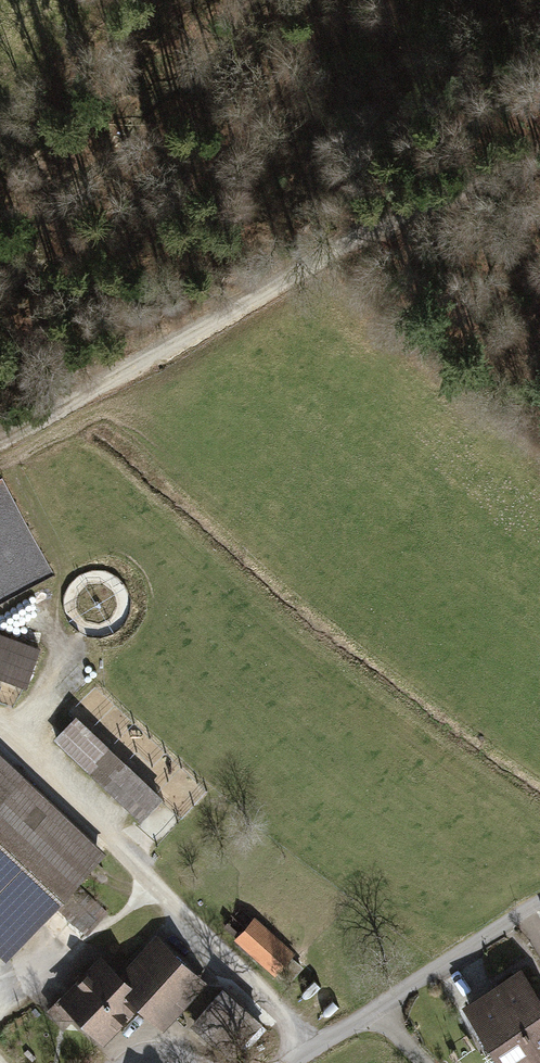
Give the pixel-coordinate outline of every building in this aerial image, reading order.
[(40,651),(0,636),(0,676),(26,687),(40,651)] [(138,819),(161,794),(74,711),(51,736),(138,819)] [(1,952),(102,849),(0,751),(0,951),(1,952)] [(251,919),(229,942),(267,979),(289,956),(251,919)] [(161,1024),(205,985),(160,936),(121,972),(103,952),(58,992),(103,1042),(144,1005),(161,1024)] [(523,973),(462,1009),(494,1062),(539,1062),(539,1002),(523,973)]
